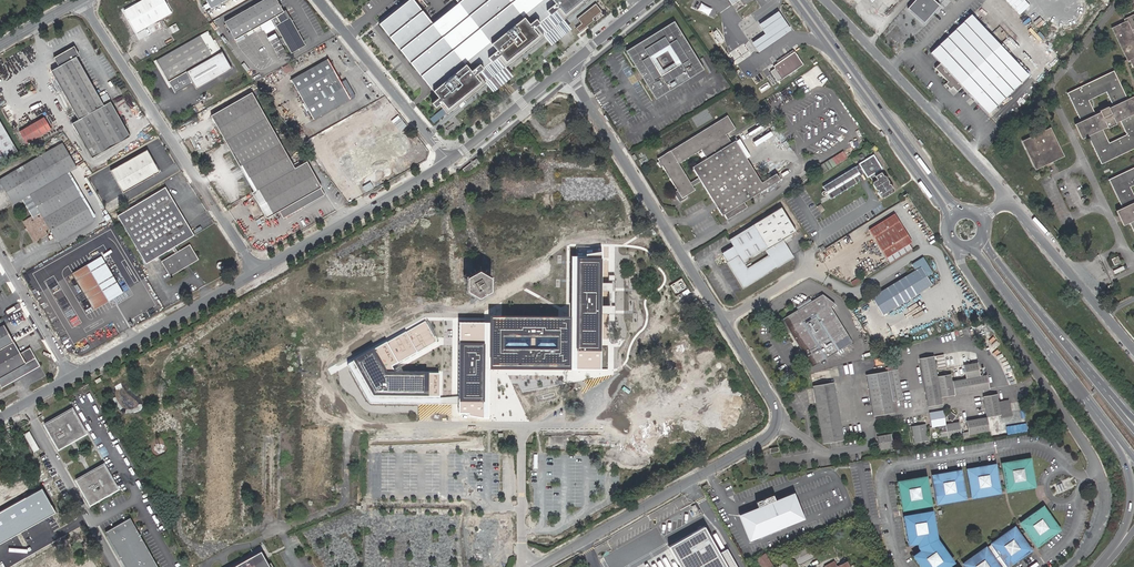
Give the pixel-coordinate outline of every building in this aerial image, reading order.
[(136,4),(124,10),(137,33),(172,12),(165,0),(143,0),(136,4)] [(227,0),(196,0),(200,8),(208,3),(208,4),(204,7),(206,10),(210,7),(211,9),(227,0)] [(235,40),(276,16),(280,23),(276,25),(283,38),(286,44),(291,53),(306,45),(290,17),(287,19),(283,12),(284,12),(279,4),(277,0),(264,0),(225,22),(231,32),(235,40)] [(379,24),(448,109),(480,83),(475,76),(483,69),(480,65),(471,72),(466,64),(414,0),(409,0),(379,24)] [(564,15),(559,8),(550,15),(547,11),(555,4),(552,0),(546,0),(524,18),(530,25),(538,17),(542,22),(533,29),(538,36),(506,62),(500,55),(491,62),(488,58),(497,51),(491,44),(466,64),(471,72),(480,65),(483,69),(475,76),(480,83),(448,109),(450,112),(486,83),(494,93),(513,77),(505,68),(544,36),(552,46),(572,30),(564,20),(589,0),(582,0),(564,15)] [(491,44),(497,51),(488,58),(491,62),(500,55),(506,62),(538,36),(533,29),(542,22),(538,17),(530,25),(524,18),(510,0),(456,0),(491,44)] [(555,4),(547,11),(550,15),(559,8),(564,15),(582,0),(552,0),(555,4)] [(909,8),(924,22),(938,6),(931,0),(916,0),(909,8)] [(282,3),(279,4),(284,12),(283,12),(287,19),(290,17),(282,3)] [(700,3),(697,10),(708,15),(711,9),(700,3)] [(603,12),(596,4),(578,18),(582,24),(577,28),(580,32),(595,21),(593,19),(603,12)] [(765,33),(752,42),(758,51),(791,29),(778,11),(759,24),(765,33)] [(980,25),(971,15),(931,54),(938,62),(934,65),(936,67),(935,68),(948,82),(945,84),(947,86),(950,89),(953,87),(957,91),(962,86),(990,117),(999,109),(998,109),(996,106),(1028,76),(1009,55),(990,35),(985,30),(980,25)] [(1128,59),(1130,59),(1132,57),(1133,62),(1133,15),(1125,20),(1126,23),(1114,29),(1128,59)] [(627,52),(635,66),(641,62),(652,81),(647,85),(654,97),(656,96),(657,98),(702,71),(701,69),(703,68),(695,55),(690,58),(678,39),(683,36),(675,23),(674,24),(673,22),(660,30),(663,36),(644,48),(641,42),(628,50),(629,51),(627,52)] [(170,27),(173,33),(179,30),(176,23),(170,27)] [(660,30),(641,42),(644,48),(663,36),(660,30)] [(212,56),(217,65),(227,60),(217,43),(215,44),(208,31),(157,60),(157,61),(171,85),(175,93),(191,84),(184,72),(212,56)] [(695,55),(683,36),(678,39),(690,58),(695,55)] [(270,41),(278,56),(286,52),(282,46),(286,44),(283,38),(279,40),(278,37),(270,41)] [(78,119),(104,105),(76,57),(79,55),(74,46),(54,58),(59,66),(51,71),(59,85),(65,95),(72,108),(74,112),(78,119)] [(732,47),(723,53),(734,69),(743,63),(732,47)] [(794,51),(773,66),(782,79),(804,65),(794,51)] [(300,95),(303,100),(314,119),(354,97),(349,87),(345,90),(328,59),(291,80),(300,95)] [(1128,59),(1126,60),(1122,62),(1133,86),(1133,77),(1128,64),(1132,63),(1130,59),(1128,59)] [(157,61),(155,63),(168,86),(171,85),(157,61)] [(641,62),(635,66),(639,71),(647,85),(652,81),(641,62)] [(282,68),(285,74),(293,69),(289,63),(282,68)] [(1132,110),(1131,110),(1128,104),(1130,103),(1127,99),(1114,71),(1067,93),(1081,121),(1083,126),(1084,125),(1087,131),(1086,132),(1088,136),(1101,164),(1123,154),(1126,152),(1133,149),(1133,113),(1132,110)] [(1031,78),(1028,76),(996,106),(998,109),(1031,78)] [(211,115),(245,176),(254,192),(252,193),(267,218),(279,211),(283,218),(325,195),(321,188),(322,187),(307,162),(295,168),(252,92),(211,115)] [(130,136),(110,101),(104,105),(78,119),(72,123),(92,158),(130,136)] [(320,156),(374,130),(367,116),(314,143),(320,156)] [(682,201),(688,197),(687,196),(695,190),(693,186),(701,181),(723,215),(724,214),(728,219),(747,207),(744,202),(780,180),(776,174),(761,183),(735,141),(732,143),(726,134),(735,129),(727,116),(695,135),(658,158),(659,161),(657,163),(660,167),(662,166),(678,190),(674,193),(678,200),(682,201)] [(44,117),(19,131),(27,144),(51,129),(44,117)] [(1082,139),(1088,136),(1086,132),(1087,131),(1084,125),(1083,126),(1081,121),(1074,124),(1082,139)] [(17,151),(0,122),(0,161),(17,151)] [(356,169),(362,183),(409,163),(405,154),(408,153),(397,127),(381,133),(390,154),(356,169)] [(1024,142),(1036,168),(1062,156),(1049,130),(1024,142)] [(63,143),(38,158),(53,182),(67,173),(77,168),(63,143)] [(366,149),(353,154),(355,161),(369,156),(366,149)] [(147,150),(110,171),(123,193),(160,173),(147,150)] [(1123,154),(1130,169),(1133,168),(1126,152),(1123,154)] [(823,187),(831,199),(846,190),(860,181),(858,178),(859,179),(860,179),(861,178),(861,177),(862,177),(862,176),(861,175),(865,173),(867,178),(870,176),(873,182),(872,185),(876,190),(878,191),(877,193),(881,198),(883,198),(893,192),(893,190),(890,184),(888,184),(889,182),(885,177),(883,176),(881,173),(878,174),(876,172),(882,169),(873,155),(859,164),(859,165),(823,187)] [(38,158),(0,180),(14,204),(24,198),(34,216),(25,222),(36,241),(47,234),(43,227),(48,224),(58,242),(95,221),(67,173),(53,182),(38,158)] [(821,175),(836,165),(832,158),(817,168),(821,175)] [(1133,168),(1130,169),(1108,179),(1122,208),(1124,212),(1125,212),(1128,218),(1127,219),(1129,222),(1133,233),(1133,195),(1130,187),(1133,185),(1133,167),(1133,168)] [(176,205),(173,199),(165,187),(117,216),(146,264),(172,248),(175,253),(163,261),(166,265),(164,266),(167,271),(169,270),(171,274),(183,266),(184,268),(190,265),(189,263),(196,259),(191,250),(193,249),(190,244),(178,252),(175,247),(194,235),(176,205)] [(783,239),(797,231),(783,207),(729,240),(738,255),(727,262),(744,288),(794,257),(783,239)] [(1123,226),(1129,222),(1127,219),(1128,218),(1125,212),(1124,212),(1122,208),(1116,211),(1123,226)] [(894,214),(869,229),(890,263),(913,249),(909,243),(911,242),(894,214)] [(199,259),(193,249),(191,250),(196,259),(189,263),(190,265),(199,259)] [(571,317),(570,370),(601,369),(602,251),(585,253),(585,256),(571,256),(571,317)] [(73,273),(94,310),(123,293),(102,256),(73,273)] [(1111,259),(1114,265),(1120,262),(1117,256),(1111,259)] [(915,270),(872,297),(872,298),(883,315),(932,285),(927,277),(933,273),(923,258),(912,265),(915,270)] [(170,277),(184,268),(183,266),(171,274),(169,270),(167,271),(170,277)] [(52,294),(60,291),(56,278),(48,281),(52,294)] [(800,344),(798,346),(811,367),(851,343),(830,308),(834,304),(822,295),(782,320),(795,341),(797,339),(800,344)] [(570,370),(571,317),(490,316),(489,322),(489,368),(570,370)] [(426,321),(352,362),(373,399),(440,400),(441,375),(396,375),(393,369),(439,343),(426,321)] [(489,322),(460,322),(458,412),(468,412),(468,414),(484,417),(488,418),(489,372),(489,368),(489,322)] [(19,378),(40,366),(30,348),(21,353),(4,324),(0,327),(0,385),(2,387),(13,381),(12,379),(18,376),(19,378)] [(920,359),(925,386),(938,384),(940,397),(927,399),(928,406),(942,404),(941,397),(954,395),(952,381),(951,374),(937,377),(934,356),(920,359)] [(966,379),(959,380),(961,393),(989,388),(986,375),(980,376),(977,363),(964,365),(966,379)] [(897,369),(897,370),(889,371),(887,371),(866,375),(874,416),(894,413),(892,401),(903,399),(897,369)] [(959,380),(952,381),(954,395),(961,393),(959,380)] [(813,386),(822,439),(843,436),(833,382),(825,384),(819,385),(813,386)] [(938,384),(925,386),(927,399),(940,397),(938,384)] [(983,397),(987,418),(1001,415),(999,402),(997,394),(983,397)] [(1009,400),(999,402),(1001,415),(1001,418),(1011,416),(1009,400)] [(73,409),(45,424),(59,449),(87,433),(73,409)] [(961,436),(961,433),(959,423),(946,425),(943,411),(929,413),(932,427),(938,426),(939,433),(947,432),(948,438),(961,436)] [(951,412),(946,418),(952,422),(956,416),(951,412)] [(966,421),(968,432),(969,435),(990,431),(987,418),(966,421)] [(912,427),(915,443),(928,441),(926,424),(912,427)] [(29,432),(24,434),(34,453),(39,450),(29,432)] [(880,442),(878,443),(879,450),(893,448),(891,434),(877,436),(878,441),(880,440),(880,442)] [(378,482),(379,445),(370,445),(370,482),(378,482)] [(1005,487),(1010,491),(1034,487),(1029,459),(1001,463),(1005,487)] [(104,464),(76,480),(90,505),(118,489),(104,464)] [(971,498),(995,494),(999,489),(995,465),(967,470),(971,498)] [(936,500),(941,503),(965,499),(960,471),(932,476),(936,500)] [(902,511),(926,507),(929,502),(925,478),(897,483),(902,511)] [(0,512),(0,544),(56,512),(42,488),(0,512)] [(793,492),(738,514),(749,541),(804,518),(793,492)] [(700,502),(693,507),(697,515),(701,513),(701,512),(704,509),(700,502)] [(1036,547),(1059,530),(1042,507),(1023,522),(1022,527),(1036,547)] [(931,517),(926,513),(902,517),(907,545),(916,544),(919,551),(912,557),(919,566),(946,566),(948,566),(949,560),(934,541),(931,517)] [(106,532),(126,566),(159,566),(131,518),(106,532)] [(964,566),(1001,566),(1005,564),(1007,566),(1008,566),(1030,551),(1016,531),(1010,530),(991,545),(993,548),(987,552),(985,548),(965,563),(964,566)] [(715,543),(702,550),(695,537),(683,544),(690,556),(672,566),(728,566),(715,543)] [(807,550),(805,548),(794,553),(800,564),(813,557),(809,549),(807,550)] [(617,549),(606,555),(612,566),(623,560),(617,549)] [(261,551),(233,566),(270,566),(261,551)] [(758,558),(763,566),(772,566),(773,566),(766,554),(758,558)]
